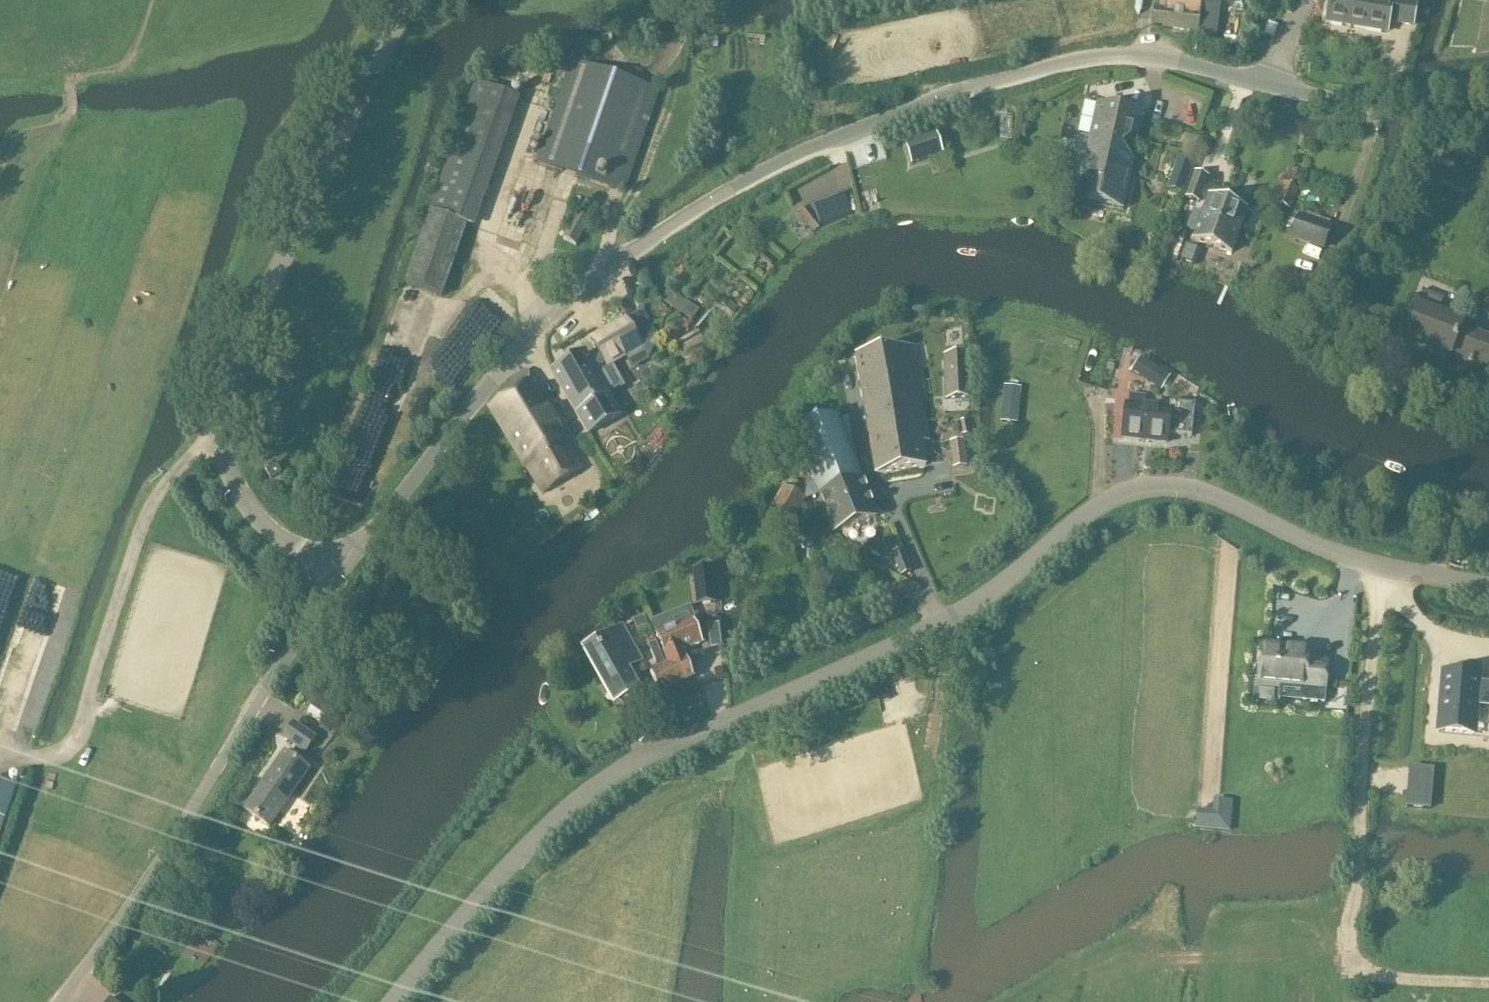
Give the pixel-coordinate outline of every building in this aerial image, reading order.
[(1202,0),(1155,0),(1152,23),(1162,24),(1162,26),(1198,31),(1202,0)] [(1416,0),(1331,0),(1328,21),(1386,32),(1388,21),(1412,25),(1416,0)] [(623,191),(658,90),(573,61),(539,161),(623,191)] [(1098,103),(1086,153),(1097,167),(1121,146),(1142,127),(1145,114),(1098,103)] [(906,143),(912,162),(942,152),(936,133),(906,143)] [(1080,182),(1076,198),(1124,209),(1134,162),(1121,146),(1097,167),(1080,182)] [(1167,189),(1183,195),(1194,162),(1178,156),(1167,189)] [(1199,200),(1208,177),(1195,172),(1186,195),(1199,200)] [(1291,208),(1299,189),(1282,183),(1274,202),(1291,208)] [(1201,219),(1239,233),(1246,212),(1208,198),(1203,213),(1194,210),(1191,218),(1200,222),(1201,219)] [(431,211),(406,283),(442,296),(467,224),(431,211)] [(577,245),(590,221),(579,215),(566,239),(577,245)] [(1232,252),(1239,233),(1201,219),(1200,222),(1191,218),(1188,227),(1197,231),(1194,239),(1232,252)] [(1323,247),(1329,228),(1300,218),(1293,237),(1323,247)] [(1488,365),(1488,344),(1459,332),(1462,325),(1437,315),(1444,296),(1424,288),(1405,335),(1488,368),(1488,365)] [(586,352),(553,371),(561,385),(588,434),(621,415),(609,395),(624,387),(611,364),(625,357),(643,347),(627,319),(592,339),(601,355),(591,361),(586,352)] [(697,330),(678,340),(685,353),(703,343),(697,330)] [(921,439),(929,439),(913,349),(861,357),(877,472),(925,465),(921,439)] [(950,377),(945,377),(946,401),(968,400),(966,356),(949,357),(950,377)] [(1141,357),(1131,371),(1151,384),(1161,370),(1141,357)] [(552,490),(588,469),(530,372),(509,384),(515,393),(491,407),(526,467),(535,462),(552,490)] [(1122,437),(1167,442),(1168,434),(1192,437),(1195,405),(1170,402),(1169,409),(1126,404),(1122,437)] [(1004,405),(1002,423),(1019,424),(1021,407),(1004,405)] [(820,495),(863,479),(838,414),(796,430),(815,481),(793,489),(785,485),(770,511),(792,523),(806,497),(819,492),(820,495)] [(964,442),(950,443),(952,461),(966,460),(964,442)] [(877,517),(863,479),(820,495),(835,533),(877,517)] [(1463,559),(1467,542),(1455,539),(1451,556),(1463,559)] [(912,572),(903,550),(893,554),(902,576),(912,572)] [(711,572),(694,574),(697,604),(715,602),(711,572)] [(637,630),(648,625),(644,615),(633,620),(637,630)] [(658,692),(693,677),(683,652),(703,644),(693,620),(667,631),(663,619),(652,623),(668,665),(665,666),(657,669),(650,672),(658,692)] [(641,663),(625,634),(592,652),(602,670),(597,672),(607,689),(611,687),(618,700),(638,690),(630,676),(627,670),(641,663)] [(656,644),(648,647),(657,669),(665,666),(656,644)] [(1309,649),(1261,645),(1257,685),(1280,687),(1279,699),(1324,703),(1327,663),(1308,661),(1309,649)] [(1488,700),(1488,682),(1479,681),(1480,668),(1461,667),(1461,673),(1444,671),(1440,717),(1471,720),(1473,698),(1488,700)] [(322,720),(328,711),(313,700),(307,710),(322,720)] [(304,750),(314,736),(293,722),(283,736),(304,750)] [(269,826),(309,767),(285,751),(244,809),(269,826)] [(1431,809),(1432,793),(1407,791),(1405,807),(1431,809)] [(1219,800),(1216,829),(1229,830),(1231,801),(1219,800)]
